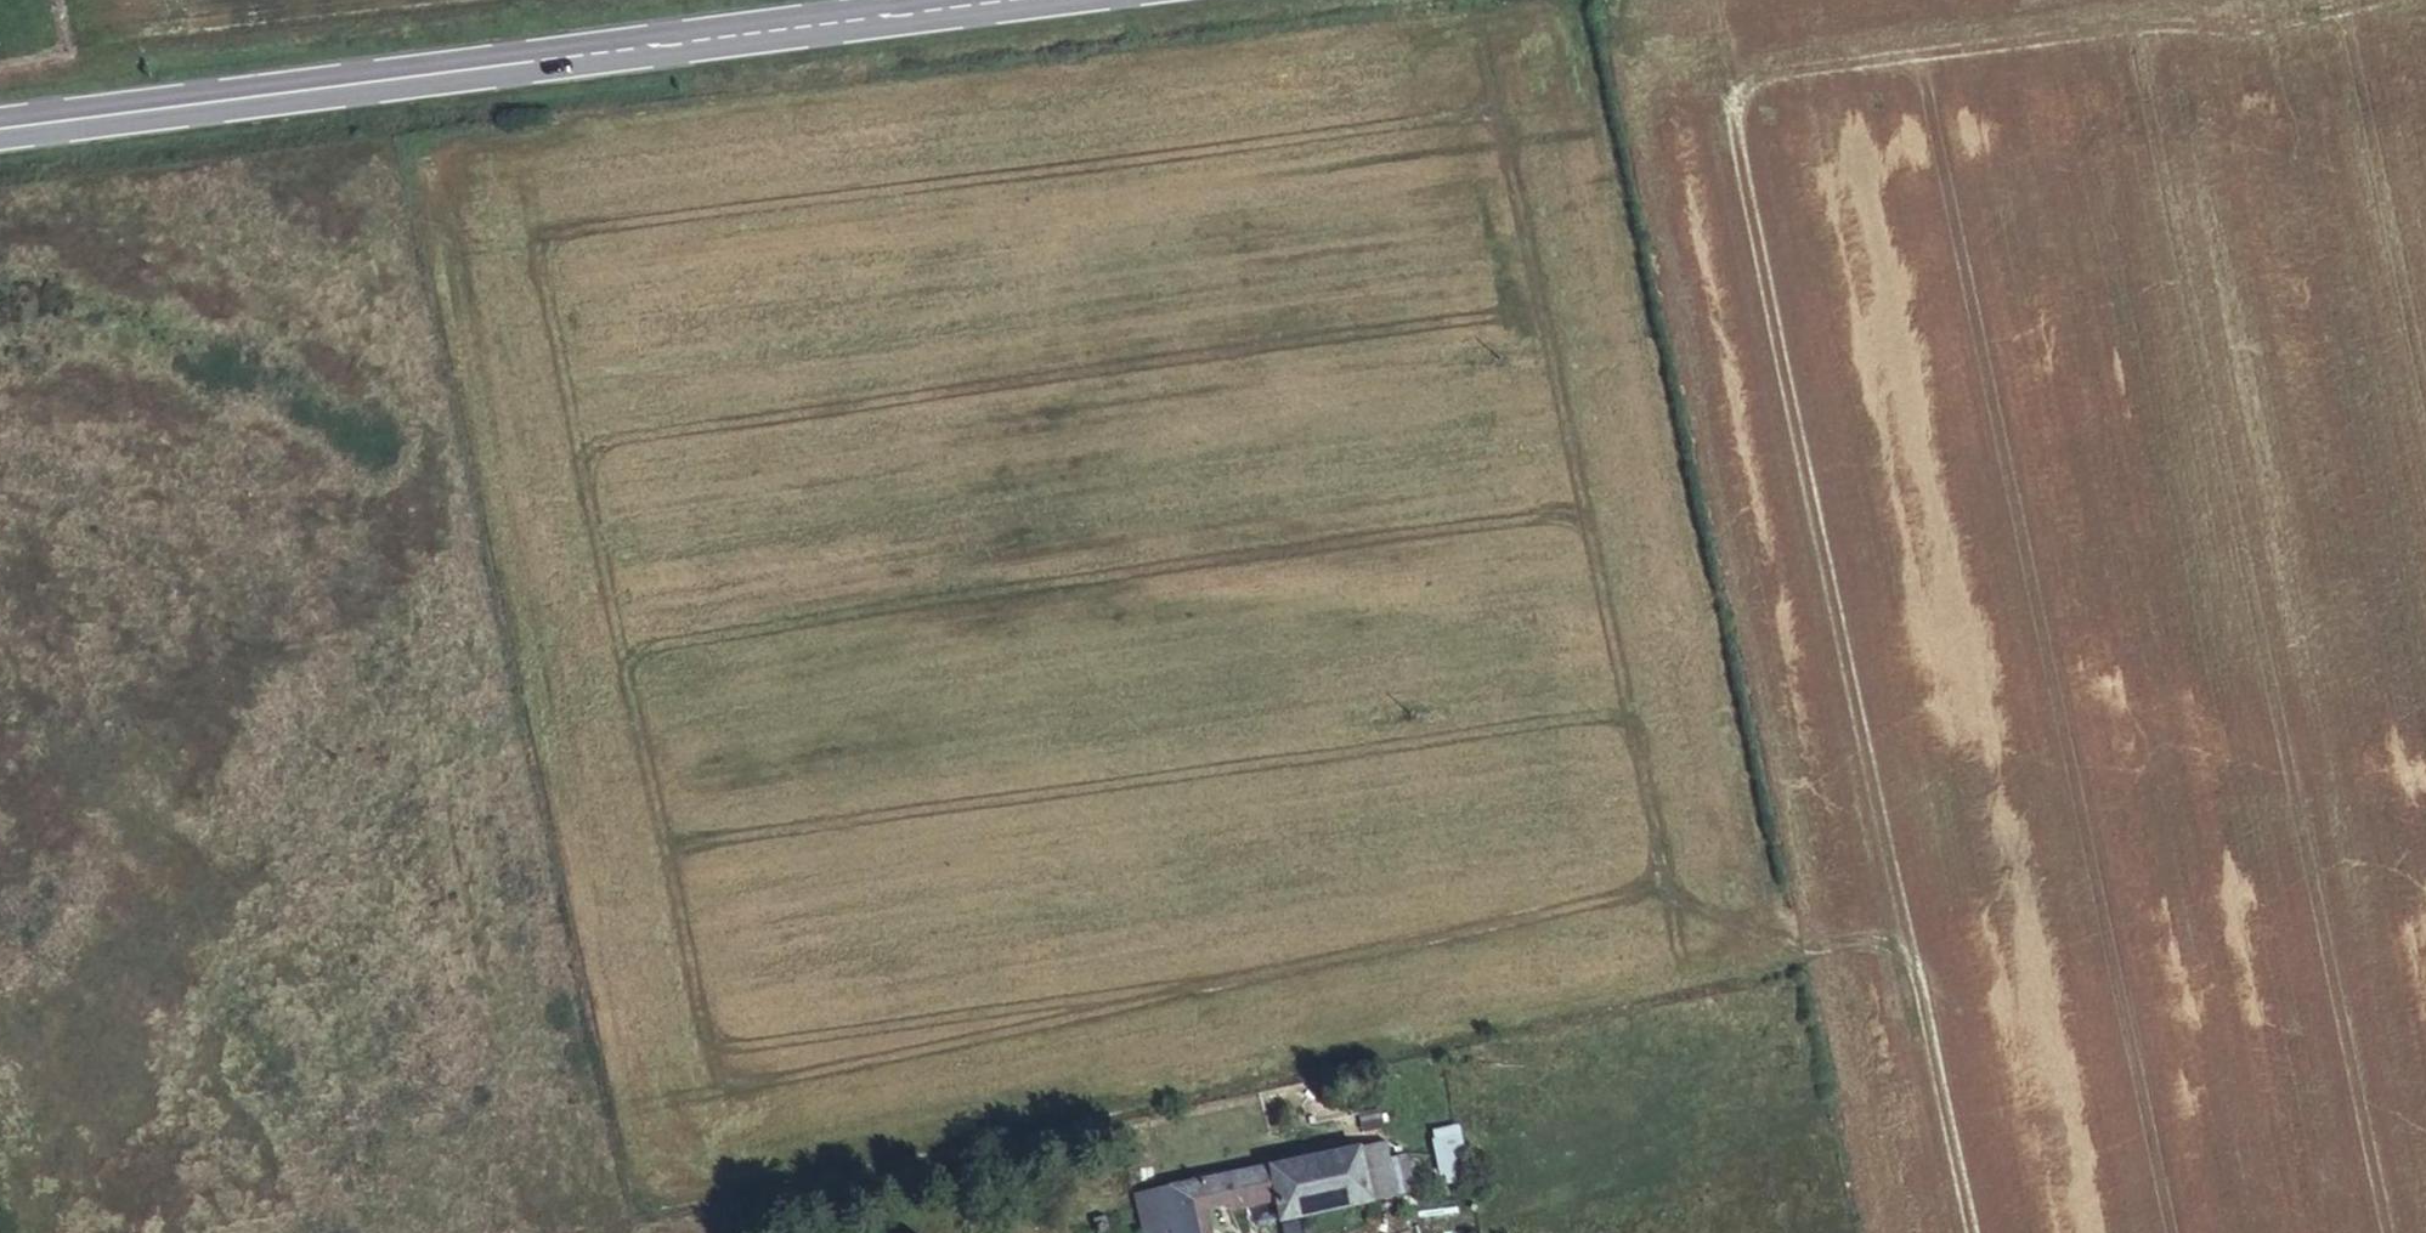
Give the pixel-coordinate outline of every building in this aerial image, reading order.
[(1215,1186),(1225,1232),(1259,1232),(1256,1218),(1309,1206),(1313,1228),(1411,1207),(1397,1147),(1279,1172),(1215,1186)] [(1215,1186),(1179,1194),(1187,1232),(1225,1232),(1215,1186)]
